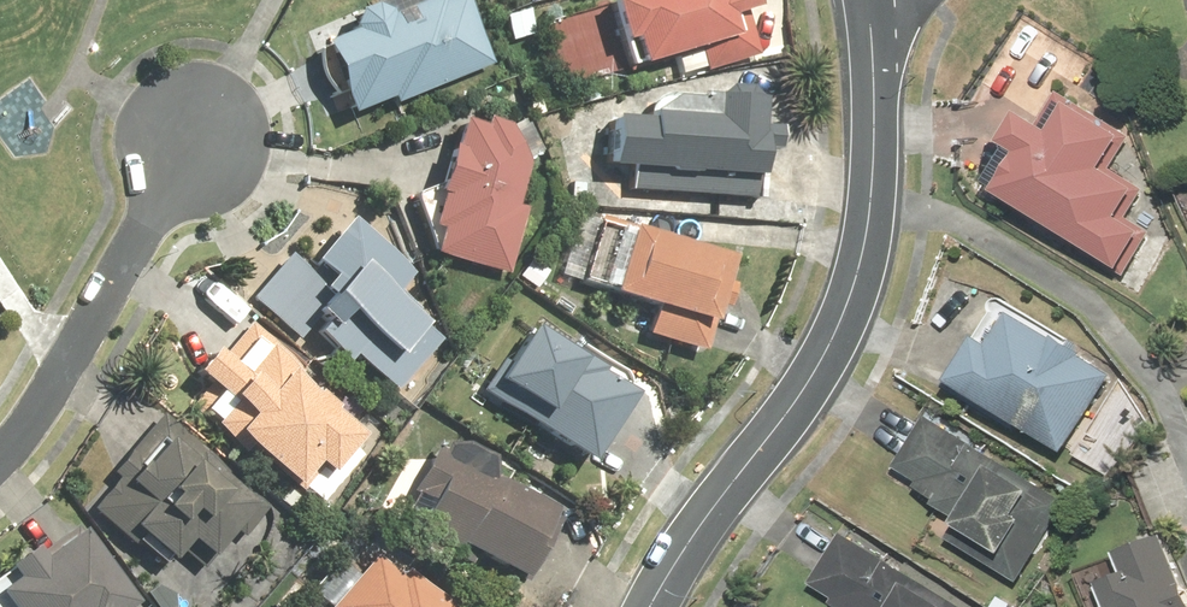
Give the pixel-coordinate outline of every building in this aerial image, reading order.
[(343,123),(488,66),(462,0),(433,0),(383,20),(377,4),(337,19),(343,33),(312,45),(343,123)] [(737,0),(622,0),(603,6),(624,74),(697,52),(703,72),(754,56),(737,0)] [(1016,151),(993,189),(1126,270),(1151,230),(1128,216),(1144,189),(1111,168),(1131,136),(1055,89),(1035,120),(1016,109),(997,139),(1016,151)] [(625,174),(624,191),(751,200),(754,153),(773,154),(775,129),(756,128),(757,105),(642,97),(640,124),(600,121),(597,172),(625,174)] [(427,253),(503,274),(542,137),(479,119),(476,131),(450,123),(419,232),(432,235),(427,253)] [(726,258),(600,219),(576,292),(646,314),(640,335),(696,353),(726,258)] [(281,255),(246,301),(382,403),(405,373),(390,361),(422,319),(392,296),(407,277),(338,224),(302,271),(281,255)] [(974,336),(947,379),(1063,451),(1111,375),(1011,313),(991,346),(974,336)] [(476,393),(582,467),(633,395),(527,321),(476,393)] [(195,387),(180,406),(287,492),(306,469),(321,481),(354,440),(336,425),(341,418),(296,382),(307,369),(248,322),(215,362),(204,354),(184,378),(195,387)] [(1066,502),(926,415),(888,475),(938,506),(925,527),(1016,583),(1066,502)] [(263,510),(156,420),(83,506),(191,596),(263,510)] [(550,518),(434,450),(409,492),(427,502),(414,524),(513,581),(550,518)] [(73,533),(0,584),(0,606),(125,606),(73,533)] [(1164,533),(1114,551),(1122,572),(1100,580),(1110,606),(1186,606),(1186,596),(1164,533)] [(840,534),(801,597),(817,606),(959,606),(840,534)] [(399,570),(393,576),(372,558),(329,606),(442,606),(399,570)]
